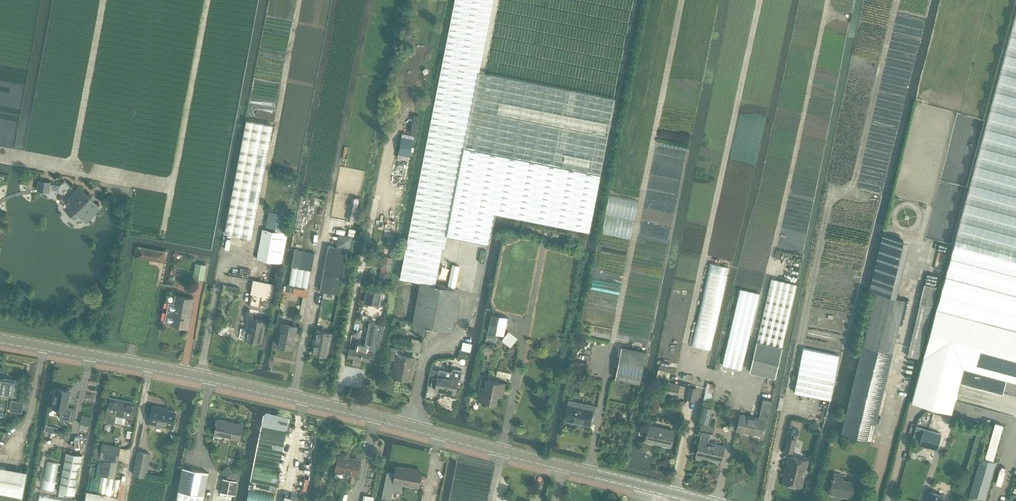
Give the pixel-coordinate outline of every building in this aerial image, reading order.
[(401,278),(421,282),(435,286),(443,248),(444,248),(447,234),(489,243),(495,212),(500,213),(526,81),(479,72),(493,0),(455,0),(401,278)] [(936,309),(1015,331),(1015,11),(936,309)] [(526,81),(500,213),(589,231),(616,98),(526,81)] [(414,114),(409,134),(414,135),(415,135),(419,116),(418,115),(414,114)] [(273,125),(246,120),(225,232),(252,238),(273,125)] [(41,182),(39,189),(47,191),(48,184),(48,183),(41,182)] [(72,209),(70,211),(76,217),(78,215),(79,214),(80,215),(83,213),(87,218),(98,207),(90,200),(93,197),(90,194),(87,196),(80,189),(76,192),(76,193),(74,195),(78,200),(71,206),(73,208),(72,209)] [(269,215),(266,227),(276,229),(275,231),(283,233),(286,219),(269,215)] [(257,259),(282,263),(287,234),(283,233),(275,231),(263,229),(257,259)] [(351,236),(338,233),(336,246),(349,248),(351,236)] [(870,440),(904,300),(905,299),(896,297),(909,242),(883,236),(873,276),(870,290),(876,292),(841,432),(870,440)] [(339,295),(343,277),(347,249),(328,245),(323,273),(320,291),(339,295)] [(136,246),(134,256),(165,262),(166,252),(136,246)] [(312,271),(315,254),(295,250),(291,267),(292,267),(289,285),(308,289),(311,271),(312,271)] [(196,262),(193,278),(203,279),(206,264),(196,262)] [(253,279),(251,292),(273,296),(275,284),(253,279)] [(749,371),(775,377),(782,347),(797,285),(771,279),(756,341),(749,371)] [(413,322),(417,323),(414,334),(424,336),(426,325),(452,330),(460,290),(435,286),(421,282),(413,322)] [(907,356),(919,358),(932,306),(937,287),(925,284),(920,304),(907,356)] [(740,289),(729,336),(723,365),(742,369),(749,340),(748,340),(759,293),(740,289)] [(169,301),(165,321),(170,322),(170,324),(188,327),(193,298),(175,295),(174,303),(169,301)] [(936,309),(911,401),(951,412),(959,382),(1003,393),(1006,379),(1015,382),(1015,331),(936,309)] [(488,332),(503,335),(507,318),(491,315),(488,332)] [(248,325),(245,339),(261,342),(265,321),(249,318),(247,325),(248,325)] [(360,366),(362,358),(372,360),(373,352),(374,352),(377,340),(376,340),(379,324),(369,322),(365,344),(356,342),(355,348),(349,347),(347,357),(353,359),(352,364),(360,366)] [(277,345),(292,348),(297,326),(282,323),(277,345)] [(312,352),(327,355),(331,333),(316,330),(312,352)] [(517,338),(508,331),(501,340),(510,347),(517,338)] [(646,351),(621,346),(615,378),(640,383),(646,351)] [(414,358),(402,355),(404,349),(392,347),(390,359),(395,360),(393,375),(410,378),(414,358)] [(838,356),(803,348),(793,392),(828,400),(838,356)] [(459,349),(457,357),(467,359),(468,351),(459,349)] [(573,360),(565,402),(568,403),(571,403),(571,401),(576,373),(586,375),(588,363),(573,360)] [(455,393),(458,377),(461,378),(462,369),(454,367),(452,368),(451,370),(451,371),(439,369),(438,374),(435,389),(455,393)] [(496,376),(510,379),(511,373),(497,370),(496,376)] [(12,394),(14,381),(0,378),(0,392),(12,394)] [(479,391),(477,398),(496,402),(499,390),(503,391),(505,383),(486,379),(486,381),(481,380),(479,391)] [(668,382),(666,389),(678,392),(680,384),(668,382)] [(695,401),(697,388),(689,386),(686,399),(695,401)] [(56,388),(52,407),(59,409),(61,411),(60,418),(72,420),(74,408),(67,406),(70,390),(56,388)] [(107,412),(105,422),(114,423),(115,414),(132,417),(135,402),(110,397),(107,412)] [(736,429),(761,434),(764,420),(768,421),(772,400),(763,398),(759,418),(740,414),(736,429)] [(10,410),(22,412),(23,402),(11,400),(10,410)] [(568,403),(565,419),(566,420),(566,422),(573,423),(573,421),(579,422),(589,424),(589,425),(590,424),(590,422),(592,413),(594,414),(595,406),(571,401),(571,403),(568,403)] [(152,405),(149,423),(172,427),(175,411),(162,408),(162,407),(152,405)] [(708,424),(710,416),(712,409),(704,407),(700,423),(708,424)] [(792,423),(810,427),(812,421),(793,417),(792,423)] [(217,418),(214,433),(239,439),(242,424),(217,418)] [(696,454),(720,460),(724,445),(708,441),(710,432),(712,433),(714,426),(701,423),(700,430),(701,431),(696,454)] [(787,433),(796,435),(798,425),(789,423),(787,433)] [(645,440),(670,445),(673,430),(649,424),(645,440)] [(919,445),(937,449),(941,433),(916,426),(911,442),(919,444),(919,445)] [(785,449),(792,451),(795,439),(788,437),(785,449)] [(98,493),(87,491),(85,500),(117,500),(118,497),(117,497),(117,496),(120,479),(115,478),(120,447),(103,444),(100,458),(104,459),(98,493)] [(146,477),(151,453),(137,451),(133,474),(146,477)] [(59,492),(75,495),(82,455),(66,452),(59,492)] [(338,454),(335,470),(348,473),(347,480),(354,482),(356,474),(357,474),(360,458),(338,454)] [(784,482),(800,485),(806,459),(791,456),(784,482)] [(978,463),(969,493),(985,498),(995,462),(982,458),(981,464),(978,463)] [(47,461),(41,489),(53,491),(59,463),(47,461)] [(222,470),(226,476),(232,472),(228,466),(222,470)] [(387,472),(382,497),(391,499),(392,490),(400,492),(402,483),(418,487),(421,471),(396,466),(395,473),(387,472)] [(23,497),(27,472),(0,467),(0,492),(23,497)] [(176,500),(203,500),(208,472),(182,467),(176,500)] [(829,493),(837,495),(837,493),(850,496),(854,482),(842,479),(843,475),(834,472),(829,493)] [(943,495),(929,490),(926,500),(941,500),(943,495)] [(76,500),(40,493),(38,500),(75,500),(76,500)]
